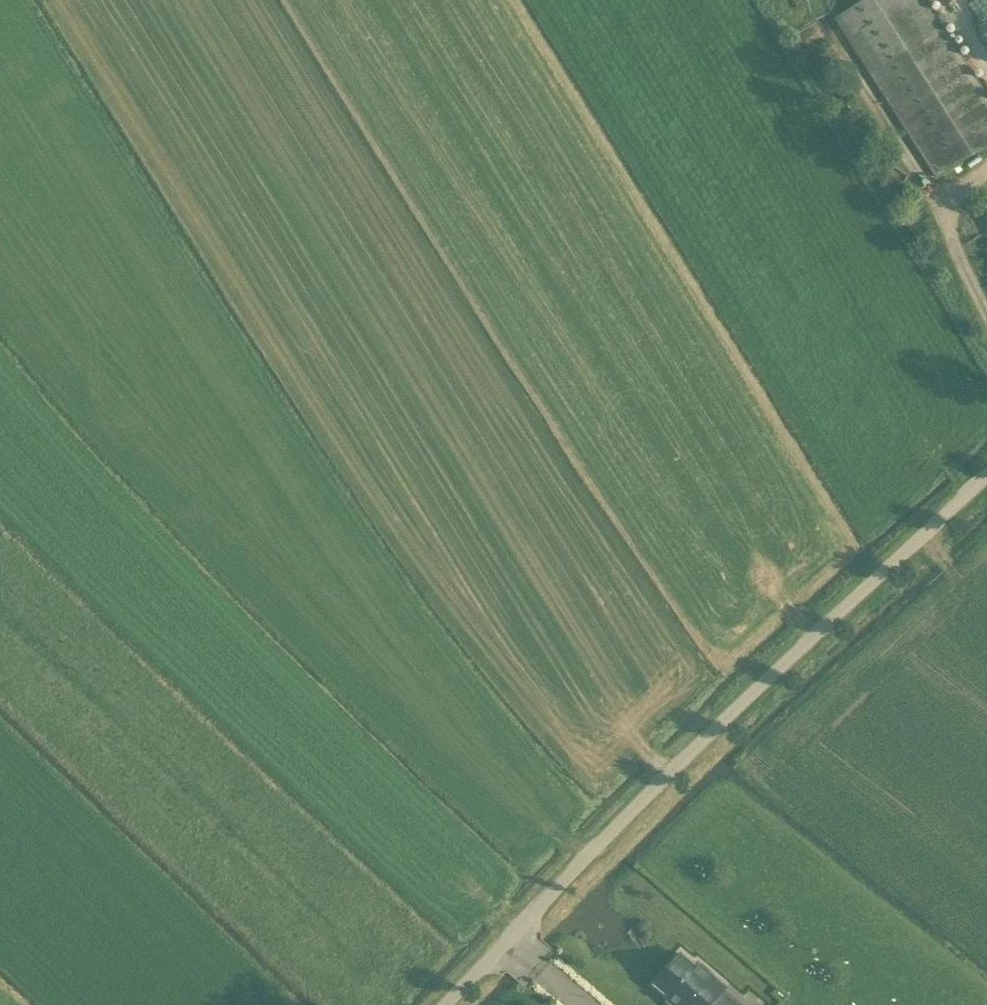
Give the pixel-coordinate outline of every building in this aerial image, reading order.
[(927,3),(925,0),(879,0),(839,27),(864,67),(937,180),(986,147),(986,95),(943,25),(939,19),(938,18),(936,20),(927,3)] [(721,991),(725,987),(698,964),(695,968),(682,956),(657,986),(674,1000),(671,1003),(674,1004),(738,1004),(721,991)]
